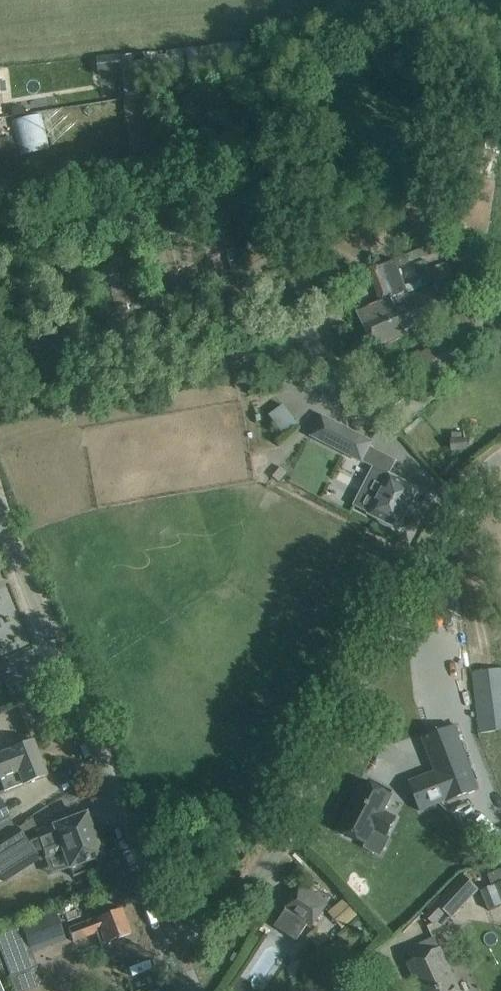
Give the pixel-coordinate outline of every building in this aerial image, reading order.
[(119,54),(94,57),(96,74),(120,72),(119,56),(119,54)] [(41,114),(11,121),(19,156),(49,149),(41,114)] [(16,157),(11,136),(0,138),(0,161),(16,157)] [(113,141),(99,143),(104,173),(117,172),(113,141)] [(458,154),(446,229),(471,232),(488,234),(496,181),(494,180),(500,144),(486,142),(485,148),(469,145),(458,154)] [(131,240),(94,248),(107,314),(145,306),(131,240)] [(395,260),(376,266),(390,301),(409,295),(408,292),(404,284),(398,267),(395,260)] [(426,260),(414,264),(422,286),(434,282),(426,260)] [(378,301),(362,309),(381,347),(448,313),(434,284),(423,289),(409,295),(390,301),(383,304),(381,300),(378,301)] [(418,351),(406,358),(423,387),(431,381),(440,373),(461,357),(483,345),(464,309),(446,322),(453,332),(420,354),(418,351)] [(283,402),(268,413),(281,432),(296,422),(283,402)] [(322,415),(311,435),(362,461),(372,441),(322,415)] [(355,496),(369,465),(347,455),(333,486),(355,496)] [(373,467),(353,505),(369,513),(380,519),(379,521),(382,524),(386,526),(391,527),(392,525),(398,528),(418,489),(389,474),(389,475),(373,467)] [(472,673),(481,733),(500,730),(500,668),(472,673)] [(448,762),(422,774),(436,802),(461,789),(462,791),(492,776),(462,714),(432,729),(448,762)] [(0,754),(0,784),(3,792),(27,782),(46,774),(32,741),(14,748),(0,754)] [(364,780),(338,830),(366,845),(374,830),(387,836),(397,817),(384,811),(392,794),(364,780)] [(0,800),(0,822),(9,818),(0,800)] [(0,841),(0,879),(2,882),(36,860),(34,855),(41,852),(44,858),(61,851),(68,868),(71,877),(100,866),(96,857),(100,856),(93,836),(85,815),(65,822),(35,833),(34,834),(36,837),(25,842),(17,830),(0,841)] [(481,891),(488,910),(500,905),(500,868),(487,873),(492,886),(481,891)] [(428,911),(424,915),(433,925),(434,925),(444,913),(451,919),(479,889),(463,875),(428,911)] [(286,909),(275,926),(296,940),(308,924),(311,927),(312,926),(327,903),(325,903),(315,896),(305,889),(301,886),(286,909)] [(344,898),(328,913),(343,929),(359,915),(344,898)] [(102,916),(68,929),(73,941),(96,933),(106,960),(122,954),(117,940),(119,939),(119,938),(130,934),(120,909),(102,916)] [(27,933),(10,939),(17,959),(64,942),(53,912),(23,923),(27,933)] [(408,950),(413,962),(410,964),(422,990),(459,990),(435,938),(408,950)] [(234,953),(231,960),(236,963),(240,956),(234,953)]
